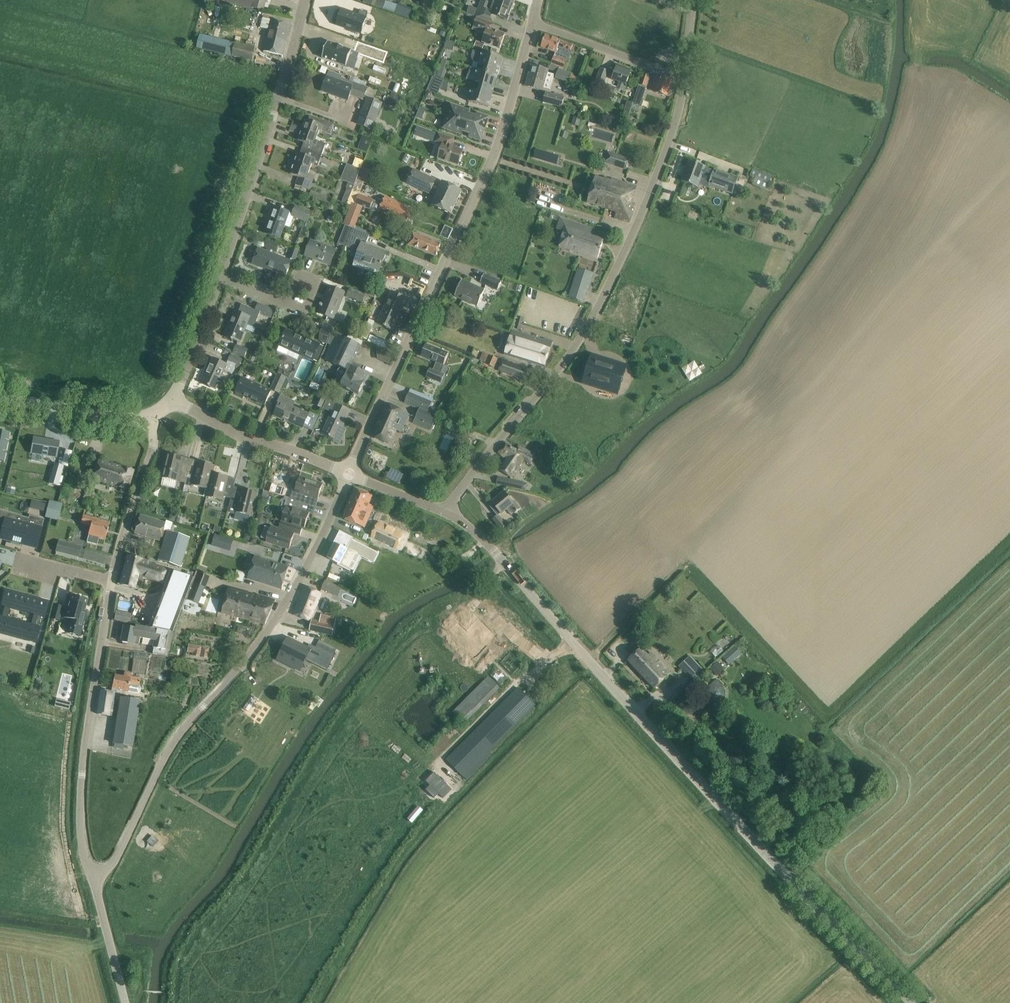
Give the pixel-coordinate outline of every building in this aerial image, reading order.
[(253,9),(253,8),(264,10),(264,7),(266,0),(219,0),(253,9)] [(375,6),(385,9),(387,1),(384,0),(377,0),(375,6)] [(487,1),(483,0),(482,0),(478,9),(469,6),(466,13),(477,16),(490,21),(492,15),(507,21),(511,10),(487,1)] [(487,1),(511,10),(515,0),(487,0),(487,1)] [(342,9),(337,25),(361,33),(366,17),(368,13),(360,10),(358,15),(342,9)] [(490,22),(490,21),(477,16),(473,26),(481,29),(480,31),(486,33),(482,42),(490,45),(500,48),(505,34),(491,29),(494,23),(490,22)] [(291,25),(281,22),(272,20),(264,51),(283,55),(291,25)] [(197,48),(232,57),(232,56),(235,44),(200,35),(197,48)] [(573,45),(568,43),(546,35),(545,35),(541,47),(556,52),(558,47),(571,52),(573,45)] [(453,51),(456,42),(448,40),(444,48),(453,51)] [(484,44),(476,41),(474,47),(482,50),(484,44)] [(232,56),(232,57),(252,61),(254,52),(245,50),(246,45),(235,42),(235,44),(232,56)] [(328,42),(322,58),(346,66),(350,56),(357,59),(359,53),(344,47),(335,44),(335,45),(328,42)] [(484,65),(483,71),(498,75),(503,58),(474,49),(472,56),(472,57),(472,58),(473,59),(474,61),(475,62),(480,63),(480,64),(484,65)] [(564,56),(563,58),(554,55),(551,64),(564,69),(568,57),(564,56)] [(435,72),(434,76),(444,80),(450,61),(442,59),(438,73),(435,72)] [(526,86),(542,90),(547,69),(532,65),(526,86)] [(626,83),(628,79),(631,70),(618,65),(612,78),(620,81),(617,88),(621,89),(623,82),(626,83)] [(481,82),(479,89),(493,93),(498,75),(483,71),(470,67),(468,74),(476,77),(475,81),(481,82)] [(594,87),(601,90),(604,83),(608,71),(601,68),(594,87)] [(558,70),(556,77),(568,82),(571,74),(558,70)] [(639,85),(646,88),(650,75),(643,73),(639,85)] [(655,92),(658,93),(667,96),(672,81),(655,75),(652,84),(657,86),(655,92)] [(356,96),(361,80),(356,78),(353,86),(327,76),(321,90),(348,100),(350,94),(356,96)] [(448,82),(444,80),(434,76),(433,76),(427,90),(438,94),(440,89),(446,90),(448,82)] [(369,83),(361,80),(356,96),(363,99),(369,83)] [(616,88),(604,83),(601,90),(613,95),(616,88)] [(638,111),(646,88),(639,85),(630,108),(638,111)] [(493,93),(479,89),(478,92),(471,90),(468,101),(488,107),(493,93)] [(391,94),(389,98),(398,101),(400,95),(392,92),(391,94)] [(546,92),(543,102),(561,107),(563,102),(564,97),(559,96),(555,95),(546,92)] [(382,103),(377,101),(367,98),(358,124),(372,129),(382,103)] [(451,104),(447,116),(485,129),(489,117),(477,113),(476,117),(467,114),(469,110),(451,104)] [(297,128),(317,135),(319,130),(321,131),(330,134),(334,124),(311,116),(309,121),(306,119),(304,125),(299,123),(297,128)] [(481,140),(485,129),(447,116),(443,127),(461,133),(463,129),(471,131),(469,136),(481,140)] [(580,126),(582,118),(574,116),(572,123),(580,126)] [(316,140),(317,135),(297,128),(295,133),(300,135),(298,140),(304,142),(302,148),(322,155),(326,144),(316,140)] [(453,139),(444,135),(439,134),(436,142),(443,144),(438,158),(458,164),(463,150),(451,146),(453,139)] [(367,136),(361,150),(367,152),(372,138),(367,136)] [(318,166),(322,155),(302,148),(300,154),(298,153),(296,158),(291,157),(289,162),(310,169),(312,164),(318,166)] [(536,149),(534,157),(559,165),(561,157),(536,149)] [(626,169),(629,158),(608,151),(604,162),(626,169)] [(355,159),(353,165),(355,166),(354,167),(361,169),(364,161),(357,159),(355,159)] [(705,167),(698,165),(689,161),(681,181),(698,187),(699,185),(709,188),(710,184),(732,192),(738,177),(715,169),(714,171),(705,168),(705,167)] [(308,174),(310,169),(289,162),(287,166),(293,168),(291,174),(299,177),(296,185),(310,190),(315,176),(308,174)] [(370,183),(375,171),(363,167),(358,178),(370,183)] [(462,190),(453,186),(442,180),(439,186),(434,183),(436,180),(414,169),(407,183),(429,194),(430,192),(435,195),(431,204),(450,214),(462,190)] [(637,187),(627,184),(611,179),(610,182),(596,177),(588,203),(611,210),(609,215),(620,219),(630,222),(635,205),(632,203),(637,187)] [(311,190),(309,196),(329,204),(332,198),(311,190)] [(353,202),(366,208),(378,213),(380,209),(407,221),(412,210),(385,197),(382,204),(359,194),(357,198),(350,195),(347,204),(351,205),(353,202)] [(344,224),(346,225),(353,227),(353,226),(356,227),(362,211),(365,212),(366,208),(353,202),(351,205),(344,224)] [(266,227),(264,232),(273,236),(280,238),(284,226),(289,212),(289,211),(284,210),(275,206),(270,221),(268,227),(266,227)] [(292,213),(292,215),(294,216),(305,220),(307,221),(311,211),(295,206),(292,213)] [(569,241),(567,249),(597,259),(604,240),(584,233),(586,226),(560,218),(558,225),(565,228),(562,239),(569,241)] [(305,220),(299,236),(304,238),(305,236),(306,233),(309,222),(307,221),(305,220)] [(338,243),(346,246),(353,227),(346,225),(338,243)] [(445,225),(441,235),(450,238),(453,228),(445,225)] [(353,249),(357,238),(367,242),(371,233),(356,227),(353,226),(353,227),(346,246),(353,249)] [(441,243),(432,240),(413,232),(408,245),(427,252),(436,256),(441,243)] [(268,239),(265,247),(275,251),(278,243),(268,239)] [(330,265),(333,255),(336,249),(312,239),(306,255),(330,265)] [(386,252),(377,249),(362,243),(355,260),(379,270),(386,252)] [(291,261),(258,248),(253,262),(254,262),(253,264),(258,266),(259,264),(285,275),(291,261)] [(289,257),(296,260),(300,251),(293,248),(289,257)] [(577,271),(569,296),(583,301),(585,293),(587,294),(592,276),(577,271)] [(501,281),(484,273),(480,282),(497,290),(501,281)] [(485,290),(471,284),(462,280),(455,296),(478,306),(485,290)] [(345,292),(339,289),(329,286),(322,304),(321,304),(320,306),(321,306),(319,313),(334,319),(345,292)] [(366,294),(362,292),(350,287),(347,296),(363,303),(366,294)] [(407,298),(398,294),(392,292),(377,323),(385,327),(386,326),(392,329),(407,298)] [(233,318),(247,323),(264,330),(266,325),(256,321),(260,313),(271,317),(274,310),(258,303),(256,310),(242,304),(238,312),(235,311),(233,318)] [(240,342),(247,323),(233,318),(227,331),(226,330),(224,335),(232,339),(231,339),(233,340),(233,339),(240,342)] [(334,327),(325,323),(320,334),(319,340),(327,343),(334,327)] [(320,344),(287,329),(277,351),(286,355),(289,349),(313,360),(313,359),(317,361),(323,346),(319,344),(320,344)] [(506,354),(544,366),(549,348),(542,346),(544,340),(517,331),(515,337),(511,336),(506,354)] [(327,352),(324,360),(340,368),(338,370),(337,373),(338,376),(341,378),(342,378),(345,378),(341,385),(350,390),(359,394),(365,382),(363,382),(367,373),(358,369),(360,365),(353,362),(361,345),(352,341),(343,337),(336,333),(335,334),(330,345),(327,352)] [(448,353),(435,348),(426,344),(421,355),(436,362),(433,370),(430,369),(426,376),(441,382),(444,375),(440,373),(444,364),(448,353)] [(244,357),(248,349),(236,345),(233,352),(244,357)] [(479,361),(487,364),(494,367),(494,366),(494,367),(498,359),(497,359),(497,358),(483,352),(479,361)] [(227,364),(213,358),(204,377),(203,377),(201,382),(216,389),(224,370),(232,374),(236,365),(239,366),(242,360),(231,354),(227,364)] [(252,354),(249,360),(255,363),(257,356),(252,354)] [(590,358),(583,379),(619,390),(626,370),(590,358)] [(506,361),(503,371),(526,379),(530,370),(506,361)] [(281,368),(278,374),(286,377),(289,378),(291,373),(281,368)] [(282,386),(286,377),(278,374),(271,389),(279,392),(282,386)] [(286,377),(282,386),(287,388),(289,386),(290,385),(299,389),(301,384),(289,378),(286,377)] [(265,405),(269,395),(271,390),(243,378),(236,392),(241,395),(242,394),(265,405)] [(409,392),(405,403),(420,408),(420,409),(428,412),(433,402),(409,392)] [(309,414),(292,406),(293,403),(289,402),(290,399),(281,395),(278,402),(278,404),(279,404),(274,415),(279,418),(280,417),(303,427),(309,414)] [(332,412),(323,433),(330,436),(329,439),(339,443),(344,432),(341,430),(342,427),(350,410),(342,407),(344,403),(336,399),(328,396),(323,408),(332,412)] [(437,396),(433,404),(438,407),(439,408),(444,400),(437,396)] [(401,432),(409,414),(387,404),(372,436),(389,443),(395,429),(401,432)] [(433,405),(429,411),(435,415),(438,407),(433,404),(433,405)] [(420,408),(416,418),(434,425),(438,416),(428,412),(420,409),(420,408)] [(11,432),(0,430),(0,458),(6,459),(11,432)] [(32,447),(31,452),(56,457),(59,441),(34,437),(32,447)] [(539,457),(527,450),(519,445),(516,450),(506,444),(498,452),(507,459),(500,469),(508,475),(512,477),(523,459),(533,465),(539,457)] [(185,483),(190,463),(183,461),(184,457),(167,453),(162,477),(185,483)] [(93,479),(118,487),(128,490),(134,470),(93,458),(90,467),(96,469),(93,479)] [(198,465),(190,463),(185,483),(208,489),(209,489),(212,473),(213,473),(215,465),(199,461),(198,465)] [(55,464),(49,483),(50,483),(58,485),(60,476),(63,466),(55,464)] [(228,476),(213,473),(212,473),(209,489),(208,489),(206,496),(223,500),(224,496),(231,498),(235,482),(227,480),(228,476)] [(389,474),(386,478),(398,484),(400,480),(389,474)] [(284,497),(285,497),(312,505),(314,498),(318,499),(323,483),(299,476),(294,492),(293,491),(291,495),(286,493),(284,497)] [(527,490),(529,484),(510,481),(509,486),(527,490)] [(235,482),(231,498),(227,512),(235,514),(235,512),(251,516),(257,492),(241,488),(240,492),(233,490),(235,482)] [(90,503),(94,484),(87,483),(83,501),(90,503)] [(369,504),(372,496),(355,489),(342,518),(364,527),(373,506),(369,504)] [(513,503),(511,500),(505,492),(492,502),(493,503),(489,506),(495,513),(499,510),(501,513),(506,509),(511,515),(514,513),(515,513),(520,508),(515,501),(513,503)] [(312,505),(285,497),(284,499),(283,499),(280,500),(277,510),(279,512),(283,513),(281,521),(302,528),(304,528),(312,505),(312,506),(312,505)] [(32,500),(30,507),(37,509),(38,501),(32,500)] [(49,500),(45,515),(52,517),(56,501),(49,500)] [(1,537),(1,538),(23,544),(35,547),(36,547),(43,519),(32,516),(30,516),(29,519),(26,518),(7,513),(1,537)] [(91,525),(88,534),(89,534),(87,542),(97,544),(99,537),(105,538),(109,523),(99,521),(100,519),(83,515),(81,523),(91,525)] [(179,567),(189,539),(188,538),(163,530),(165,523),(140,515),(134,533),(159,541),(160,537),(164,538),(157,560),(179,567)] [(501,529),(506,525),(498,515),(493,519),(501,529)] [(300,536),(302,528),(281,521),(278,528),(270,526),(266,541),(289,549),(294,534),(300,536)] [(379,522),(372,537),(396,548),(403,534),(379,522)] [(332,550),(328,558),(337,562),(336,564),(347,570),(352,561),(355,555),(357,552),(372,560),(377,552),(352,539),(353,537),(340,531),(330,549),(332,550)] [(215,534),(211,545),(221,547),(224,537),(217,535),(215,534)] [(82,540),(61,535),(58,544),(79,550),(82,540)] [(224,553),(236,554),(238,539),(226,538),(224,553)] [(86,548),(84,558),(95,560),(97,549),(86,548)] [(289,566),(279,563),(255,555),(250,570),(246,569),(245,572),(237,570),(234,579),(243,582),(245,576),(248,577),(248,578),(282,589),(289,566)] [(144,578),(165,584),(171,570),(147,562),(148,561),(129,556),(121,584),(141,589),(144,578)] [(165,584),(149,627),(173,632),(193,577),(171,570),(165,584)] [(196,571),(193,578),(185,600),(197,605),(209,575),(205,574),(206,573),(196,571)] [(328,577),(339,582),(341,577),(330,573),(328,577)] [(329,582),(325,591),(333,594),(337,585),(329,582)] [(322,592),(314,589),(305,586),(293,614),(310,621),(322,592)] [(250,610),(254,595),(252,594),(251,595),(247,594),(246,592),(229,588),(222,612),(249,619),(252,610),(250,610)] [(3,634),(4,633),(27,639),(27,640),(36,643),(41,626),(37,625),(39,616),(43,617),(48,600),(38,598),(38,599),(14,593),(15,592),(5,589),(1,606),(5,607),(2,616),(0,615),(0,633),(3,634)] [(81,630),(86,611),(84,610),(87,599),(72,595),(68,608),(66,607),(64,617),(70,619),(68,626),(81,630)] [(275,600),(254,595),(250,610),(252,610),(249,619),(265,623),(275,600)] [(51,618),(59,620),(62,606),(54,604),(51,618)] [(452,619),(458,624),(472,609),(466,604),(452,619)] [(116,619),(133,621),(134,613),(117,611),(116,619)] [(309,629),(333,635),(335,625),(312,619),(309,629)] [(467,631),(460,625),(454,631),(463,639),(461,641),(476,656),(496,636),(479,619),(467,631)] [(169,651),(173,632),(149,627),(135,625),(134,628),(124,626),(121,641),(139,645),(140,638),(154,640),(153,648),(169,651)] [(288,638),(279,656),(291,662),(291,661),(296,664),(301,654),(328,668),(334,656),(316,647),(312,645),(312,646),(311,649),(308,647),(288,638)] [(189,654),(211,656),(212,645),(189,644),(189,654)] [(670,673),(651,652),(648,655),(641,647),(635,653),(628,660),(655,688),(662,681),(670,673)] [(735,647),(723,658),(729,664),(741,653),(735,647)] [(686,673),(697,663),(690,655),(679,666),(686,673)] [(723,663),(720,660),(711,668),(718,675),(723,670),(719,666),(723,663)] [(114,675),(112,688),(116,689),(116,688),(128,691),(139,693),(141,691),(141,688),(139,685),(141,678),(140,678),(131,676),(131,674),(124,672),(124,675),(123,677),(114,675)] [(454,712),(465,723),(500,687),(489,676),(454,712)] [(712,702),(719,702),(724,698),(724,691),(720,687),(722,685),(718,681),(715,681),(709,686),(711,688),(708,691),(708,697),(712,702)] [(288,693),(306,697),(308,686),(291,682),(288,693)] [(116,689),(112,688),(111,691),(101,690),(97,714),(109,715),(113,716),(116,701),(114,701),(116,689)] [(446,760),(463,777),(535,705),(518,688),(446,760)] [(113,743),(133,746),(140,700),(120,697),(113,743)] [(448,791),(459,781),(441,763),(431,774),(448,791)]
